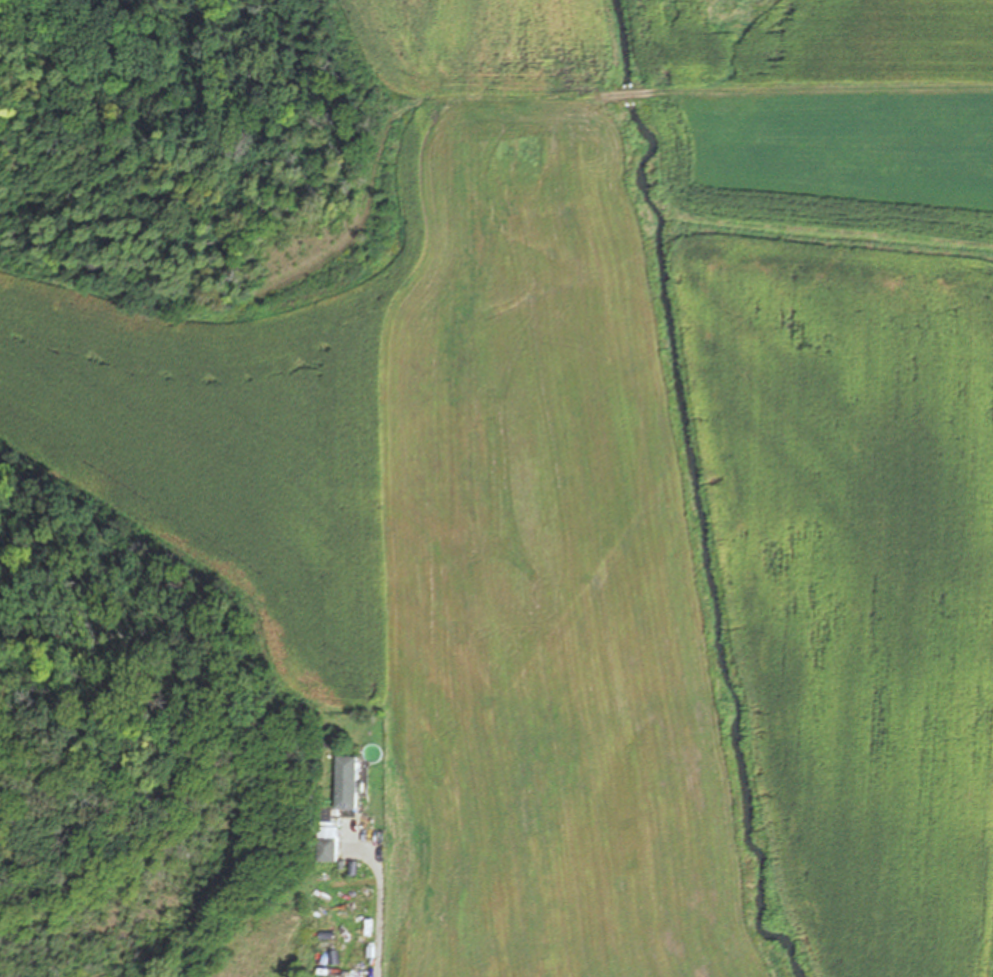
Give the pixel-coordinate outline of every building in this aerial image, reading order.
[(336,755),(358,755),(358,781),(363,781),(363,791),(357,791),(357,808),(336,808),(336,755)] [(317,828),(335,828),(336,862),(317,862),(317,828)]
